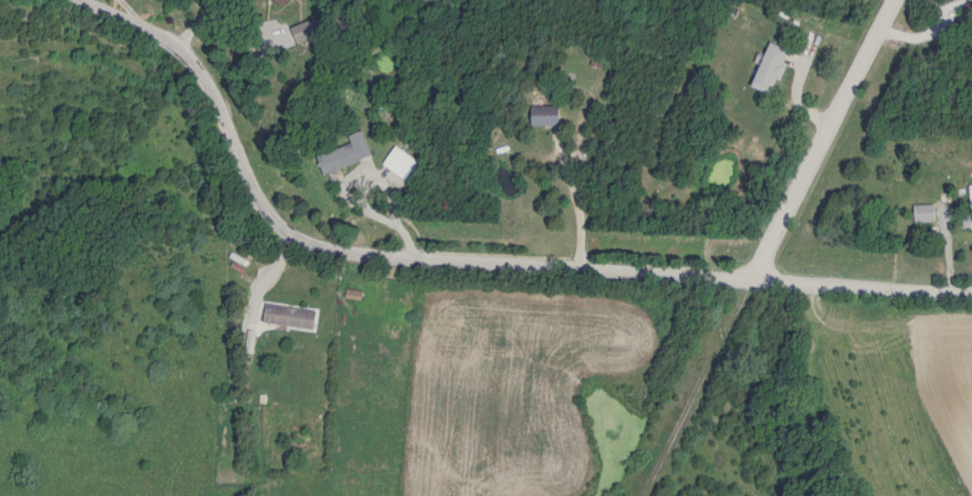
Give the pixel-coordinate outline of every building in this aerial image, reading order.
[(297,43),(321,37),(317,20),(292,27),(297,43)] [(793,50),(773,42),(754,85),(774,93),(793,50)] [(564,126),(564,105),(533,105),(533,126),(564,126)] [(353,143),(318,155),(324,173),(374,156),(365,130),(350,135),(353,143)] [(384,164),(408,181),(421,162),(396,146),(384,164)] [(915,222),(936,222),(936,205),(915,205),(915,222)] [(319,310),(268,303),(265,322),(316,330),(319,310)]
